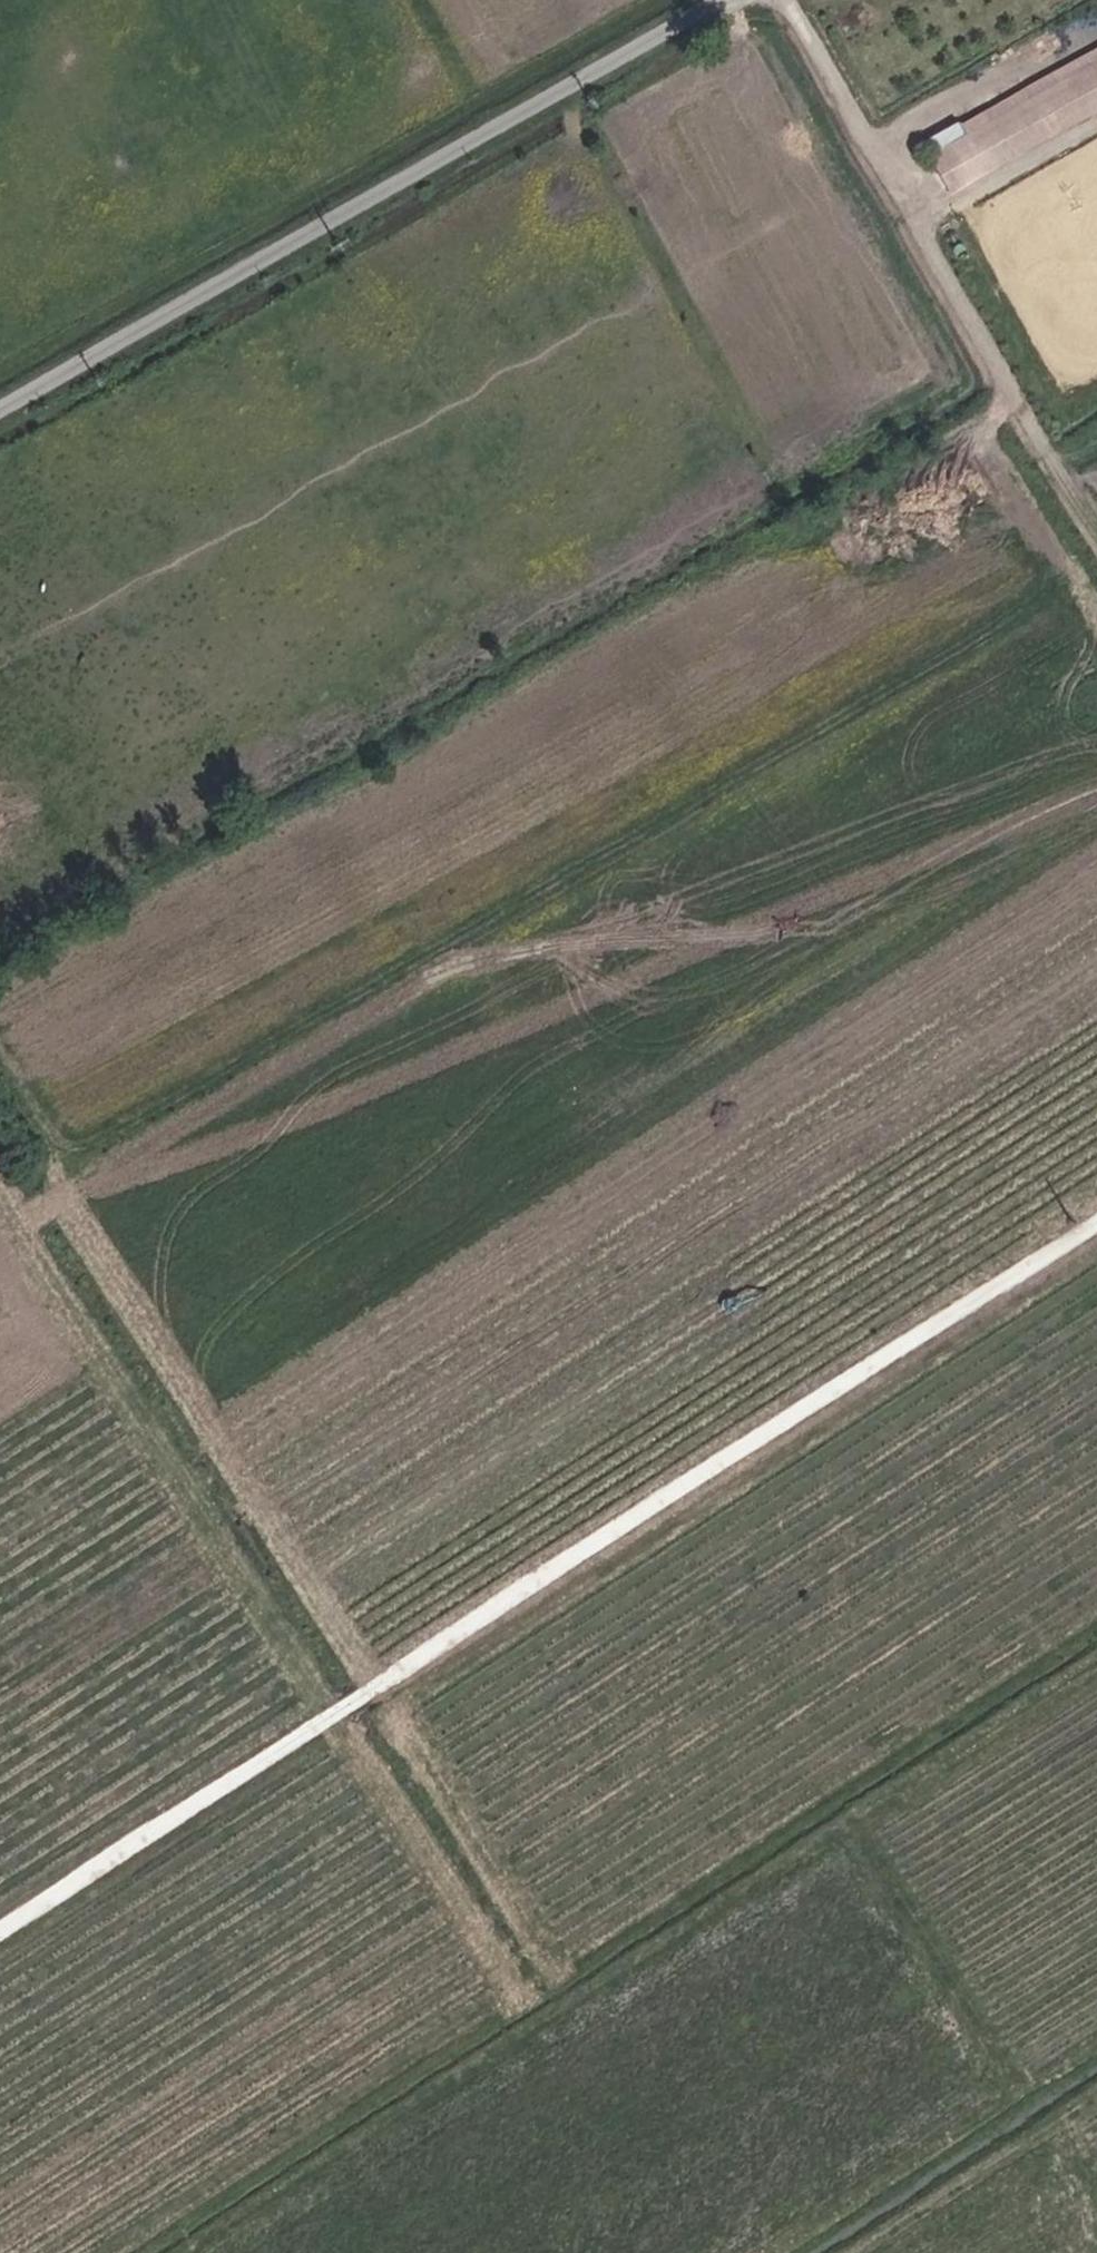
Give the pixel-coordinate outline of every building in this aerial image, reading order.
[(1096,114),(1096,48),(923,142),(951,193),(1096,114)]
